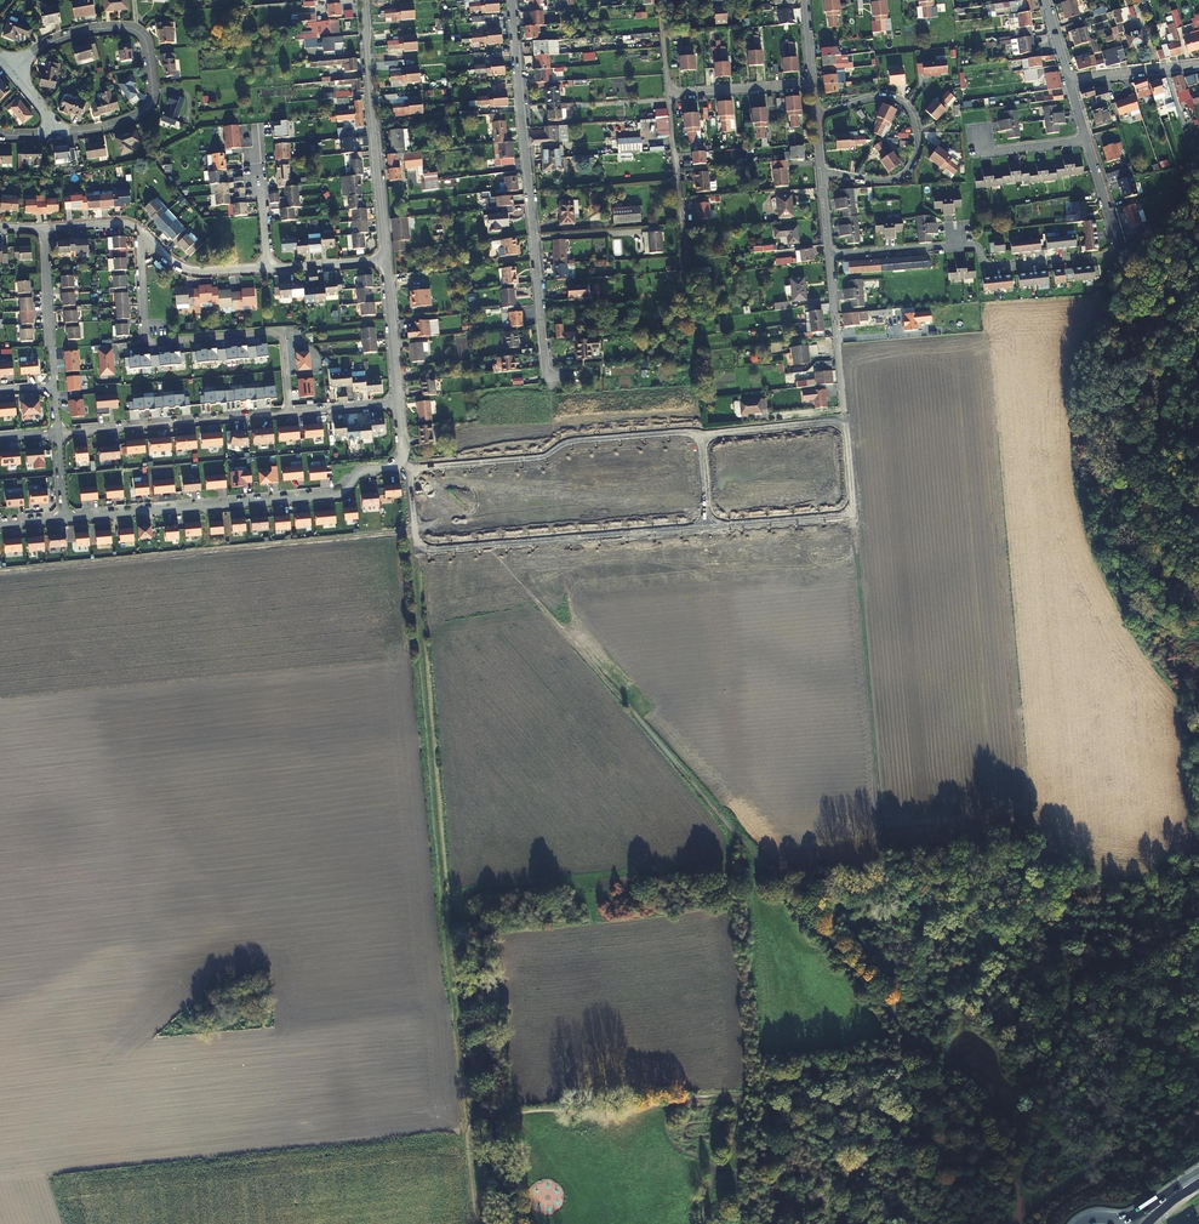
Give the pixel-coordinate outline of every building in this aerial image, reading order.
[(97,16),(95,0),(80,0),(73,1),(75,18),(97,16)] [(107,11),(119,10),(119,9),(129,8),(128,0),(106,0),(107,11)] [(535,12),(542,12),(541,5),(541,0),(534,0),(535,12)] [(709,1),(709,6),(714,6),(715,16),(727,15),(725,0),(716,0),(709,1)] [(831,0),(824,0),(825,13),(827,13),(828,17),(829,17),(830,29),(834,28),(831,0)] [(834,28),(838,28),(837,16),(840,16),(838,0),(831,0),(834,28)] [(926,0),(919,0),(920,7),(923,7),(924,19),(928,19),(926,0)] [(934,6),(934,0),(926,0),(928,19),(932,18),(930,6),(934,6)] [(1023,2),(989,6),(990,10),(1005,8),(1005,9),(1021,7),(1021,9),(1027,8),(1028,12),(1034,11),(1032,0),(1031,0),(1023,2)] [(1075,0),(1070,0),(1067,1),(1061,3),(1066,19),(1079,15),(1075,0)] [(879,3),(882,32),(886,32),(885,20),(886,20),(885,16),(888,16),(886,2),(879,3)] [(882,32),(879,3),(872,4),(873,17),(876,17),(876,21),(877,21),(878,33),(882,32)] [(341,5),(328,6),(328,18),(341,17),(341,5)] [(385,14),(414,12),(413,5),(396,6),(396,10),(384,11),(385,14)] [(482,14),(499,13),(499,6),(469,8),(470,12),(477,12),(477,15),(482,14)] [(1092,10),(1094,17),(1086,19),(1088,26),(1096,24),(1098,30),(1108,27),(1104,14),(1107,13),(1105,6),(1092,10)] [(59,7),(43,10),(45,25),(62,22),(59,7)] [(793,14),(793,10),(779,11),(780,25),(786,25),(788,25),(795,24),(794,17),(793,17),(793,14)] [(1118,10),(1112,12),(1119,34),(1123,32),(1121,23),(1122,23),(1118,10)] [(1177,11),(1171,12),(1176,29),(1182,28),(1177,11)] [(385,14),(379,15),(379,18),(385,17),(385,19),(397,18),(397,21),(414,20),(414,12),(385,14)] [(529,21),(529,27),(544,26),(543,12),(542,12),(535,12),(530,12),(530,21),(529,21)] [(1013,15),(1008,15),(1008,20),(1018,18),(1019,29),(1032,27),(1030,13),(1013,15)] [(293,23),(317,22),(316,16),(311,16),(311,15),(298,16),(298,19),(295,20),(294,16),(292,16),(293,24),(293,23)] [(727,15),(715,16),(716,25),(727,24),(727,15)] [(8,21),(19,26),(21,22),(10,17),(8,21)] [(1171,17),(1167,18),(1169,25),(1167,26),(1170,34),(1169,34),(1171,43),(1162,46),(1163,50),(1166,59),(1183,54),(1171,17)] [(1090,42),(1094,41),(1093,39),(1091,40),(1091,38),(1088,38),(1085,28),(1082,20),(1069,24),(1071,32),(1075,47),(1090,42)] [(19,26),(8,21),(2,36),(13,41),(16,33),(27,37),(30,30),(19,26)] [(312,40),(318,39),(317,36),(339,33),(339,27),(338,21),(334,21),(311,23),(312,35),(299,36),(299,41),(306,40),(312,40)] [(160,28),(161,44),(174,42),(173,27),(175,27),(175,22),(157,24),(158,29),(160,28)] [(529,27),(525,27),(526,40),(543,39),(543,38),(545,38),(545,33),(547,33),(547,26),(544,26),(529,27)] [(1032,27),(1019,29),(1020,36),(1011,38),(1011,40),(1017,39),(1033,37),(1032,27)] [(472,39),(501,37),(501,30),(483,31),(483,35),(472,36),(472,39)] [(1141,30),(1126,35),(1129,48),(1145,43),(1141,30)] [(1183,40),(1187,53),(1198,50),(1198,35),(1183,40)] [(388,46),(417,44),(416,36),(399,38),(399,42),(387,43),(388,46)] [(501,37),(472,39),(472,44),(484,43),(484,46),(502,44),(501,37)] [(756,66),(754,37),(750,37),(751,49),(749,49),(750,53),(747,53),(749,67),(756,66)] [(754,37),(756,66),(763,66),(762,52),(760,52),(760,49),(758,49),(757,37),(754,37)] [(1017,39),(1011,40),(1012,43),(1014,54),(1015,56),(1034,53),(1033,45),(1034,45),(1033,37),(1017,39)] [(312,40),(313,48),(320,48),(320,50),(323,49),(323,53),(335,52),(334,45),(333,38),(318,39),(312,40)] [(721,48),(720,39),(715,39),(716,48),(711,48),(712,60),(715,60),(716,78),(723,77),(721,48)] [(534,57),(535,57),(550,56),(559,55),(558,40),(533,42),(534,57)] [(75,50),(78,63),(100,57),(96,43),(91,44),(91,45),(75,50)] [(789,43),(787,43),(785,43),(786,55),(785,55),(785,59),(783,60),(784,73),(791,72),(789,43)] [(789,43),(791,72),(799,72),(798,58),(795,59),(795,54),(794,54),(793,43),(789,43)] [(130,44),(120,45),(122,62),(134,61),(133,48),(130,48),(130,44)] [(417,44),(388,46),(388,51),(400,50),(400,53),(417,51),(417,44)] [(687,46),(689,70),(696,70),(695,52),(691,53),(691,45),(687,46)] [(689,70),(687,46),(683,46),(684,53),(680,53),(681,71),(689,70)] [(721,48),(723,77),(731,76),(729,63),(727,63),(726,59),(725,47),(721,48)] [(1126,61),(1122,47),(1102,53),(1105,64),(1106,66),(1126,61)] [(822,57),(840,56),(840,49),(834,50),(834,48),(821,49),(822,57)] [(1166,59),(1163,50),(1157,52),(1159,61),(1166,59)] [(167,77),(177,76),(175,54),(163,55),(164,61),(165,61),(167,77)] [(1097,66),(1094,55),(1075,60),(1078,71),(1097,66)] [(550,56),(535,57),(536,62),(534,62),(535,70),(551,69),(550,56)] [(835,66),(836,71),(844,70),(852,69),(852,63),(844,64),(844,62),(841,62),(840,56),(822,57),(823,67),(835,66)] [(1024,71),(1029,70),(1029,69),(1042,67),(1041,58),(1022,60),(1024,71)] [(356,59),(317,63),(318,68),(343,65),(343,69),(345,69),(345,73),(357,72),(356,59)] [(475,71),(504,68),(504,61),(486,63),(486,66),(475,67),(475,71)] [(946,61),(922,63),(923,77),(929,77),(928,76),(947,74),(946,61)] [(62,86),(61,62),(47,62),(48,76),(46,76),(46,87),(62,86)] [(419,67),(401,69),(402,73),(390,74),(390,77),(419,75),(419,67)] [(504,68),(475,71),(475,74),(487,74),(487,77),(505,75),(504,68)] [(536,83),(546,83),(546,77),(552,77),(551,73),(565,72),(564,68),(551,69),(535,70),(536,83)] [(903,69),(888,71),(890,84),(894,84),(896,81),(898,83),(898,84),(905,84),(903,69)] [(1029,70),(1024,71),(1025,81),(1028,81),(1028,83),(1030,83),(1030,81),(1033,80),(1033,82),(1038,81),(1037,69),(1029,70)] [(844,70),(836,71),(836,75),(824,77),(825,85),(843,84),(845,83),(844,70)] [(1052,91),(1061,90),(1059,75),(1053,75),(1053,74),(1045,75),(1046,84),(1042,84),(1043,89),(1034,90),(1034,93),(1052,91)] [(419,75),(390,77),(391,82),(402,81),(402,85),(420,83),(419,75)] [(1191,96),(1189,90),(1187,90),(1182,76),(1172,79),(1179,102),(1187,99),(1190,108),(1194,107),(1194,105),(1191,96)] [(132,77),(119,85),(132,106),(140,101),(132,88),(137,85),(132,77)] [(1195,77),(1186,80),(1188,88),(1198,85),(1195,77)] [(1149,85),(1153,95),(1155,102),(1166,98),(1165,94),(1170,92),(1165,78),(1149,84),(1149,85)] [(362,80),(332,82),(332,86),(336,86),(336,84),(338,84),(338,86),(354,85),(355,92),(364,92),(363,79),(362,80)] [(1144,97),(1151,95),(1147,86),(1145,79),(1133,84),(1138,99),(1144,97)] [(2,101),(11,91),(0,81),(0,100),(2,101)] [(843,84),(825,85),(826,94),(838,93),(838,89),(843,88),(843,84)] [(853,96),(859,95),(858,87),(846,89),(847,96),(853,96)] [(1111,101),(1106,87),(1093,91),(1093,89),(1080,92),(1082,99),(1095,96),(1097,104),(1111,101)] [(546,105),(560,104),(559,89),(546,89),(547,98),(545,98),(546,105)] [(1062,90),(1061,90),(1052,91),(1053,96),(1034,99),(1035,103),(1043,102),(1063,100),(1062,90)] [(931,116),(951,94),(948,92),(940,100),(939,99),(936,103),(934,101),(925,111),(931,116)] [(477,102),(507,99),(506,93),(489,94),(489,97),(477,98),(477,102)] [(177,127),(186,99),(172,94),(169,103),(173,105),(170,115),(165,113),(162,122),(177,127)] [(951,94),(931,116),(936,121),(948,108),(946,106),(954,97),(951,94)] [(1120,116),(1132,112),(1140,109),(1137,100),(1135,94),(1129,95),(1130,99),(1117,103),(1120,116)] [(1194,105),(1198,103),(1198,99),(1197,99),(1195,94),(1191,96),(1194,105)] [(81,116),(87,102),(82,99),(80,103),(66,97),(64,103),(63,102),(62,105),(63,105),(61,111),(68,114),(69,111),(81,116)] [(956,99),(954,97),(946,106),(948,108),(956,99)] [(34,117),(19,98),(5,109),(8,112),(12,109),(25,125),(34,117)] [(117,98),(92,105),(96,118),(101,116),(101,115),(120,109),(117,98)] [(795,128),(793,98),(786,99),(787,112),(789,112),(789,114),(790,114),(791,128),(795,128)] [(793,98),(795,128),(799,127),(798,114),(801,114),(800,98),(793,98)] [(393,109),(422,107),(422,99),(403,100),(403,105),(392,106),(393,109)] [(507,99),(477,102),(478,106),(490,105),(490,108),(507,107),(507,99)] [(340,117),(363,115),(361,102),(354,102),(355,107),(350,107),(350,112),(339,113),(340,117)] [(725,103),(728,132),(732,132),(731,121),(734,120),(732,102),(725,103)] [(723,133),(728,132),(725,103),(718,104),(719,118),(721,118),(721,121),(722,121),(723,133)] [(560,104),(546,105),(546,110),(548,110),(549,122),(561,121),(561,110),(563,110),(562,104),(560,104)] [(877,135),(890,108),(883,105),(876,121),(879,123),(874,133),(877,135)] [(422,107),(393,109),(393,113),(405,112),(405,115),(423,114),(422,107)] [(1046,122),(1064,119),(1064,114),(1057,115),(1056,107),(1044,108),(1046,122)] [(886,126),(889,127),(896,111),(890,108),(877,135),(882,137),(884,132),(886,126)] [(759,110),(761,139),(762,147),(770,147),(770,138),(765,139),(764,127),(768,127),(767,109),(759,110)] [(1105,109),(1093,113),(1097,128),(1110,124),(1105,109)] [(761,139),(759,110),(752,111),(753,123),(756,123),(756,127),(757,127),(758,139),(761,139)] [(658,112),(659,121),(668,120),(669,120),(668,111),(658,112)] [(1000,128),(1019,125),(1017,112),(1005,113),(1006,121),(999,122),(1000,128)] [(507,143),(505,122),(502,122),(501,114),(489,115),(490,123),(491,123),(493,144),(498,144),(507,143)] [(692,115),(694,143),(698,143),(698,132),(700,132),(699,114),(692,115)] [(340,117),(326,118),(327,127),(337,126),(337,125),(337,122),(356,121),(357,128),(364,128),(363,115),(340,117)] [(694,143),(692,115),(685,115),(686,128),(688,128),(688,133),(689,133),(690,144),(694,143)] [(1064,119),(1046,122),(1047,134),(1059,133),(1058,125),(1065,124),(1064,119)] [(287,122),(272,123),(272,127),(274,128),(274,131),(273,131),(274,138),(289,137),(287,122)] [(1019,125),(1000,128),(1000,132),(1007,132),(1008,140),(1020,138),(1019,125)] [(226,149),(241,148),(238,126),(224,127),(226,149)] [(534,145),(542,144),(560,143),(559,130),(559,128),(546,129),(547,137),(531,138),(531,145),(532,145),(534,145)] [(344,139),(350,138),(349,129),(338,130),(338,135),(344,135),(344,139)] [(406,148),(404,130),(392,131),(393,149),(397,149),(398,154),(399,154),(404,153),(407,153),(406,148)] [(141,143),(136,131),(116,139),(122,154),(132,151),(131,146),(141,143)] [(837,143),(866,141),(866,137),(854,137),(850,137),(849,134),(836,135),(837,143)] [(642,153),(641,148),(641,139),(619,140),(620,154),(642,153)] [(90,159),(110,154),(107,141),(92,144),(92,143),(87,144),(90,159)] [(866,141),(837,143),(837,150),(850,149),(850,147),(855,147),(855,146),(866,145),(866,141)] [(507,143),(498,144),(500,166),(513,165),(511,142),(507,143)] [(877,144),(894,168),(900,164),(890,150),(887,151),(881,142),(877,144)] [(543,159),(560,158),(560,146),(560,143),(542,144),(543,159)] [(276,160),(290,158),(289,144),(275,145),(276,160)] [(894,168),(877,144),(874,146),(881,156),(880,157),(882,159),(880,161),(888,172),(894,168)] [(1116,144),(1103,148),(1108,163),(1120,159),(1119,155),(1122,154),(1120,149),(1117,150),(1116,144)] [(62,147),(56,148),(59,160),(59,165),(74,162),(74,160),(79,159),(76,145),(72,145),(72,147),(62,149),(62,147)] [(788,161),(804,160),(804,147),(790,147),(791,156),(774,157),(775,162),(788,161)] [(933,154),(956,172),(959,168),(951,161),(953,159),(939,148),(933,154)] [(19,168),(24,168),(24,161),(34,161),(34,168),(42,168),(42,151),(24,151),(24,152),(19,152),(19,168)] [(405,165),(405,168),(423,166),(422,151),(407,153),(404,153),(405,157),(412,157),(413,160),(405,161),(405,165)] [(8,166),(8,160),(13,160),(13,152),(0,152),(0,166),(8,166)] [(212,170),(226,169),(225,163),(224,163),(223,153),(212,154),(212,170)] [(692,153),(692,166),(706,166),(705,153),(692,153)] [(395,166),(401,166),(399,154),(398,154),(388,155),(390,170),(396,169),(395,166)] [(956,172),(933,154),(929,159),(943,170),(945,168),(954,175),(956,172)] [(1068,157),(1071,176),(1084,174),(1082,162),(1075,163),(1074,156),(1068,157)] [(1071,176),(1068,157),(1063,158),(1064,164),(1056,165),(1057,168),(1057,178),(1071,176)] [(567,170),(567,158),(564,158),(560,158),(543,159),(544,171),(567,170)] [(287,187),(290,187),(290,181),(289,181),(288,166),(286,167),(286,160),(277,161),(278,167),(276,167),(277,174),(277,182),(275,182),(276,188),(283,188),(287,187)] [(1160,163),(1162,168),(1170,166),(1168,160),(1160,163)] [(775,162),(773,162),(776,187),(789,186),(787,169),(789,169),(788,161),(775,162)] [(359,177),(362,176),(361,162),(350,163),(351,177),(359,177)] [(1030,181),(1029,171),(1029,168),(1021,169),(1020,163),(1015,164),(1017,183),(1030,181)] [(1044,182),(1042,163),(1037,164),(1038,170),(1029,171),(1030,181),(1031,183),(1044,182)] [(1057,178),(1057,168),(1048,169),(1047,163),(1042,163),(1044,182),(1058,180),(1057,178)] [(1017,183),(1015,164),(1010,164),(1010,171),(1002,172),(1002,173),(1003,184),(1017,183)] [(396,169),(390,170),(391,181),(402,180),(401,169),(401,168),(401,166),(395,166),(396,169)] [(1003,184),(1002,173),(994,175),(993,168),(987,169),(989,187),(1003,185),(1003,184)] [(989,187),(987,169),(983,169),(983,176),(975,177),(976,189),(989,187)] [(1132,169),(1107,175),(1109,183),(1110,183),(1118,181),(1132,178),(1134,176),(1132,169)] [(208,184),(213,184),(222,183),(221,171),(207,172),(208,184)] [(709,174),(694,175),(695,181),(696,181),(697,194),(711,193),(710,192),(715,192),(716,191),(716,184),(710,184),(709,174)] [(360,197),(361,197),(359,177),(351,177),(347,178),(347,180),(341,181),(342,193),(348,193),(348,198),(360,197)] [(497,193),(519,191),(517,177),(504,178),(505,187),(500,188),(501,191),(496,191),(497,193)] [(1132,178),(1118,181),(1120,189),(1121,189),(1124,200),(1137,196),(1133,178),(1132,178)] [(439,189),(438,181),(425,182),(422,183),(423,191),(439,189)] [(222,183),(213,184),(214,194),(227,193),(226,182),(222,183)] [(287,187),(283,188),(284,199),(297,198),(296,186),(290,187),(287,187)] [(853,189),(841,190),(842,199),(835,200),(836,205),(855,203),(854,189),(853,189)] [(119,206),(124,206),(130,205),(130,193),(118,194),(118,190),(113,190),(113,196),(114,208),(119,208),(119,206)] [(793,212),(791,191),(777,192),(778,213),(793,212)] [(215,206),(225,205),(228,205),(227,193),(214,194),(215,206)] [(947,196),(949,215),(954,215),(954,208),(962,207),(961,195),(947,196)] [(25,202),(25,213),(32,213),(36,213),(36,215),(41,215),(41,202),(41,196),(24,197),(25,202)] [(100,197),(101,210),(108,210),(108,208),(114,208),(113,196),(100,197)] [(949,215),(947,196),(934,198),(935,209),(943,208),(944,215),(949,215)] [(65,210),(78,209),(83,208),(83,210),(88,210),(87,198),(82,198),(82,197),(64,198),(65,210)] [(87,198),(88,210),(94,210),(94,211),(101,210),(100,197),(87,198)] [(348,198),(347,198),(348,212),(351,212),(361,211),(360,197),(348,198)] [(284,199),(285,210),(292,210),(298,209),(297,198),(284,199)] [(0,201),(0,203),(0,213),(4,213),(18,214),(18,202),(0,201)] [(41,215),(47,214),(47,212),(52,212),(58,211),(58,201),(47,201),(47,202),(41,202),(41,215)] [(574,219),(572,201),(564,202),(561,203),(559,206),(559,211),(561,210),(562,225),(575,223),(574,219)] [(155,224),(164,215),(160,210),(161,209),(154,202),(145,210),(149,214),(153,218),(152,220),(155,224)] [(1066,213),(1067,223),(1071,223),(1084,222),(1088,222),(1086,202),(1072,203),(1073,213),(1066,213)] [(843,213),(856,212),(855,205),(855,203),(836,205),(836,210),(843,210),(843,213)] [(230,205),(232,217),(246,215),(245,204),(230,205)] [(710,204),(696,206),(697,211),(698,211),(699,214),(698,215),(699,221),(712,220),(710,204)] [(868,204),(855,205),(856,212),(856,216),(857,219),(868,218),(874,217),(873,209),(868,210),(868,204)] [(1123,208),(1129,228),(1141,226),(1135,205),(1123,208)] [(515,213),(515,206),(503,207),(504,211),(502,212),(502,215),(488,216),(490,231),(491,231),(492,232),(493,232),(493,231),(501,230),(500,227),(509,226),(508,216),(514,215),(515,213)] [(640,207),(612,209),(614,224),(641,221),(640,207)] [(292,210),(285,210),(278,211),(280,224),(293,223),(292,210)] [(365,211),(361,211),(351,212),(352,217),(353,225),(366,224),(365,211)] [(164,215),(155,224),(159,228),(158,229),(163,234),(173,224),(164,215)] [(839,227),(840,232),(859,230),(858,220),(857,220),(857,219),(856,216),(845,218),(846,226),(839,227)] [(919,231),(937,229),(937,224),(930,224),(930,216),(918,217),(918,230),(919,231)] [(392,220),(391,220),(392,230),(394,230),(395,243),(393,243),(394,251),(405,250),(404,242),(410,241),(407,218),(392,220)] [(888,220),(890,239),(896,238),(895,231),(903,231),(902,219),(888,220)] [(890,239),(888,220),(875,221),(876,233),(884,233),(885,239),(890,239)] [(1086,241),(1085,241),(1086,252),(1098,251),(1097,240),(1098,240),(1097,231),(1096,221),(1088,222),(1084,222),(1085,233),(1086,233),(1086,241)] [(182,234),(173,224),(163,234),(166,238),(167,237),(173,243),(182,234)] [(353,225),(353,236),(362,236),(367,235),(366,224),(353,225)] [(798,226),(773,228),(774,238),(788,236),(789,244),(800,243),(798,226)] [(938,234),(937,229),(919,231),(919,244),(932,243),(931,235),(938,234)] [(860,243),(859,230),(840,232),(840,237),(847,236),(848,244),(860,243)] [(660,240),(659,231),(649,232),(650,253),(663,252),(662,240),(660,240)] [(201,247),(197,243),(195,245),(187,236),(186,238),(182,234),(173,243),(176,246),(178,244),(182,249),(190,258),(201,247)] [(320,236),(320,240),(321,250),(335,248),(334,238),(334,235),(320,236)] [(353,236),(351,237),(352,252),(364,251),(362,236),(353,236)] [(1046,238),(1047,250),(1057,249),(1057,250),(1066,249),(1066,248),(1076,248),(1076,236),(1065,236),(1065,237),(1057,238),(1057,237),(1046,238)] [(518,238),(504,239),(504,247),(501,247),(502,256),(522,254),(521,245),(519,245),(518,238)] [(994,240),(989,240),(990,252),(995,252),(995,251),(1005,250),(1004,238),(994,239),(994,240)] [(1010,240),(1011,252),(1022,252),(1022,253),(1031,252),(1031,251),(1041,250),(1040,238),(1029,239),(1030,240),(1021,241),(1021,240),(1010,240)] [(126,251),(126,246),(126,239),(114,239),(114,251),(116,251),(116,256),(129,255),(128,250),(126,251)] [(296,242),(295,239),(280,241),(281,253),(296,251),(296,242)] [(504,239),(494,240),(495,246),(496,246),(498,248),(501,247),(504,247),(504,239)] [(321,250),(320,240),(308,241),(309,255),(321,254),(321,250)] [(553,266),(565,265),(563,240),(550,241),(553,266)] [(75,241),(69,241),(69,243),(64,244),(58,244),(59,256),(70,255),(70,254),(75,254),(75,241)] [(75,241),(75,254),(88,253),(87,242),(81,243),(81,241),(75,241)] [(296,242),(296,251),(297,256),(309,255),(308,241),(296,242)] [(32,251),(25,251),(19,251),(19,248),(15,248),(15,260),(20,260),(20,262),(32,262),(32,251)] [(0,249),(0,263),(3,263),(3,265),(8,265),(7,249),(3,250),(0,250),(0,249)] [(777,266),(815,262),(813,250),(801,251),(802,261),(798,261),(798,259),(792,260),(792,258),(776,260),(777,266)] [(129,255),(116,256),(112,256),(112,261),(110,261),(110,273),(127,272),(127,266),(127,261),(129,261),(129,255)] [(928,268),(928,260),(928,257),(849,263),(850,274),(928,268)] [(973,274),(975,273),(975,266),(967,267),(966,260),(963,261),(963,266),(961,267),(962,275),(973,274)] [(553,266),(550,266),(550,270),(552,270),(553,281),(567,280),(566,265),(565,265),(553,266)] [(1053,270),(1054,282),(1064,282),(1064,281),(1068,280),(1072,280),(1072,281),(1083,280),(1094,279),(1093,278),(1098,278),(1097,266),(1092,266),(1092,267),(1082,268),(1072,269),(1072,268),(1067,268),(1063,269),(1063,270),(1053,270)] [(504,268),(506,284),(518,283),(517,276),(516,276),(515,267),(504,268)] [(961,267),(956,267),(956,268),(948,269),(949,275),(962,275),(961,267)] [(1027,272),(1017,273),(1018,285),(1028,284),(1028,283),(1037,283),(1037,284),(1047,283),(1046,271),(1036,272),(1036,271),(1027,272)] [(991,275),(981,276),(982,288),(993,287),(993,286),(1001,286),(1001,287),(1012,286),(1011,274),(1001,274),(991,274),(991,275)] [(356,278),(357,290),(366,289),(371,289),(370,277),(356,278)] [(62,290),(59,290),(60,295),(73,294),(72,289),(74,289),(73,278),(61,279),(61,284),(62,290)] [(793,302),(807,301),(805,278),(791,279),(792,286),(786,287),(786,294),(792,293),(793,302)] [(128,295),(128,290),(126,290),(126,284),(126,279),(114,279),(115,290),(117,290),(117,295),(128,295)] [(858,283),(850,283),(850,289),(844,290),(844,295),(863,293),(862,282),(858,283)] [(32,300),(32,295),(30,295),(29,289),(29,283),(19,284),(17,284),(18,296),(20,295),(20,300),(32,300)] [(337,291),(336,284),(324,285),(325,290),(325,298),(337,297),(337,294),(337,291)] [(567,302),(573,301),(572,298),(587,297),(586,285),(573,286),(573,285),(566,286),(567,302)] [(291,300),(290,286),(278,287),(279,290),(274,290),(274,299),(279,299),(279,301),(291,300)] [(291,300),(304,299),(303,291),(303,286),(290,286),(291,300)] [(200,314),(199,309),(199,305),(212,304),(212,307),(218,306),(217,292),(217,290),(211,291),(211,287),(200,288),(200,292),(198,292),(193,292),(194,308),(194,314),(200,314)] [(194,308),(193,292),(188,293),(185,293),(185,289),(175,289),(176,312),(187,311),(186,308),(194,308)] [(357,290),(355,290),(356,305),(359,305),(368,304),(366,289),(357,290)] [(507,308),(517,307),(516,298),(518,297),(518,289),(505,290),(507,308)] [(303,291),(304,299),(305,306),(316,305),(315,290),(303,291)] [(326,304),(325,298),(325,290),(315,290),(316,305),(326,304)] [(412,307),(426,305),(424,290),(412,292),(413,301),(412,301),(412,307)] [(253,291),(244,291),(244,295),(241,295),(236,296),(237,311),(243,311),(243,308),(254,307),(253,291)] [(218,306),(218,310),(232,309),(232,311),(237,311),(236,296),(232,296),(230,296),(229,292),(217,292),(218,306)] [(863,293),(844,295),(845,301),(851,300),(852,308),(864,307),(863,293)] [(73,294),(60,295),(60,302),(62,302),(62,309),(73,308),(73,294)] [(476,301),(475,294),(468,295),(469,302),(476,301)] [(118,309),(131,308),(130,303),(129,303),(128,295),(117,295),(118,309)] [(21,313),(35,313),(34,305),(32,305),(32,300),(20,300),(21,313)] [(781,310),(789,309),(788,302),(775,304),(775,311),(781,310)] [(368,304),(359,305),(360,318),(373,316),(372,304),(368,304)] [(811,323),(824,321),(823,311),(822,311),(821,305),(809,307),(811,323)] [(62,309),(63,314),(65,314),(65,319),(65,325),(77,324),(76,313),(75,313),(74,308),(73,308),(62,309)] [(129,315),(131,315),(131,308),(118,309),(118,321),(129,321),(129,318),(129,315)] [(890,317),(890,310),(883,311),(860,313),(843,314),(844,327),(860,326),(859,320),(869,319),(869,317),(879,316),(879,318),(890,317)] [(520,312),(507,313),(508,328),(521,327),(520,312)] [(902,314),(903,332),(918,330),(918,324),(932,322),(931,312),(902,314)] [(21,326),(33,326),(33,319),(35,319),(35,313),(21,313),(21,326)] [(127,327),(130,327),(129,321),(118,321),(119,327),(116,327),(117,338),(128,338),(128,332),(127,327)] [(409,331),(410,339),(432,337),(430,321),(416,323),(417,330),(409,331)] [(824,321),(811,323),(812,334),(800,335),(801,341),(825,338),(824,332),(825,332),(824,321)] [(65,325),(66,330),(68,330),(69,335),(69,341),(80,341),(79,330),(77,330),(77,324),(65,325)] [(588,337),(587,331),(564,333),(564,325),(555,326),(556,339),(587,337),(588,337)] [(31,332),(34,332),(33,326),(21,326),(21,332),(19,333),(20,343),(32,343),(31,337),(31,332)] [(361,342),(374,341),(373,329),(360,330),(361,342)] [(522,335),(511,336),(512,348),(523,347),(522,335)] [(600,348),(599,340),(576,342),(578,361),(592,359),(591,349),(600,348)] [(375,353),(374,341),(361,342),(362,355),(375,353)] [(425,353),(424,344),(411,345),(412,363),(425,362),(425,353)] [(525,346),(526,355),(536,354),(535,344),(525,346)] [(263,346),(263,348),(252,349),(253,360),(268,359),(267,346),(263,346)] [(794,358),(809,356),(808,347),(793,349),(794,358)] [(253,360),(252,349),(247,349),(247,348),(243,348),(243,349),(237,350),(238,361),(253,360)] [(237,350),(236,349),(233,349),(233,350),(221,351),(222,363),(238,361),(237,350)] [(222,363),(221,351),(217,352),(217,350),(213,351),(213,352),(206,352),(207,364),(222,363)] [(100,377),(114,376),(113,366),(112,366),(111,363),(113,363),(112,356),(110,356),(109,351),(98,352),(100,377)] [(206,352),(206,351),(203,352),(203,353),(191,354),(192,363),(196,362),(197,365),(207,364),(206,352)] [(64,353),(66,373),(79,372),(78,352),(64,353)] [(297,355),(298,360),(296,360),(297,365),(298,365),(299,371),(311,370),(309,353),(297,355)] [(180,354),(176,354),(176,355),(169,356),(170,367),(181,366),(181,364),(185,363),(185,354),(180,355),(180,354)] [(166,355),(166,356),(154,357),(155,369),(170,367),(169,356),(169,355),(166,355)] [(146,357),(146,358),(139,358),(140,370),(155,369),(154,357),(150,357),(150,356),(146,357)] [(519,370),(518,356),(505,357),(507,371),(519,370)] [(809,356),(794,358),(795,366),(810,364),(809,356)] [(140,370),(139,358),(139,357),(135,358),(136,359),(124,360),(125,369),(129,368),(130,371),(140,370)] [(20,364),(21,376),(30,375),(30,376),(39,375),(38,362),(20,364)] [(0,365),(0,378),(8,378),(14,378),(13,364),(0,365)] [(814,374),(813,371),(786,376),(787,382),(795,381),(794,380),(802,379),(803,376),(814,374)] [(817,386),(833,384),(832,371),(816,373),(817,386)] [(353,388),(352,380),(352,375),(340,376),(341,389),(353,388)] [(341,389),(340,376),(330,376),(331,390),(341,389)] [(79,377),(66,379),(67,393),(69,393),(70,398),(79,397),(78,392),(80,392),(79,377)] [(512,387),(523,386),(522,378),(511,380),(512,387)] [(365,379),(352,380),(353,388),(353,393),(366,392),(365,383),(365,379)] [(314,398),(312,380),(299,381),(299,390),(299,399),(314,398)] [(437,395),(435,380),(423,381),(424,397),(437,395)] [(366,392),(366,395),(382,394),(381,382),(365,383),(366,392)] [(260,390),(261,401),(272,400),(272,401),(276,401),(275,388),(260,390)] [(815,400),(816,409),(828,407),(827,398),(829,398),(828,389),(804,392),(805,401),(815,400)] [(261,401),(260,390),(245,391),(246,402),(252,402),(252,403),(256,403),(256,402),(261,401)] [(246,402),(245,391),(229,392),(230,404),(242,403),(242,404),(246,404),(246,402)] [(230,404),(229,392),(214,394),(215,405),(222,405),(222,406),(226,405),(226,404),(230,404)] [(206,394),(204,394),(204,397),(199,398),(200,406),(208,406),(206,394)] [(215,406),(215,405),(214,394),(206,394),(208,406),(212,405),(212,407),(215,406)] [(95,398),(97,417),(109,416),(108,409),(118,408),(117,396),(95,398)] [(184,399),(184,396),(173,397),(174,409),(181,408),(181,409),(185,409),(185,408),(190,407),(189,398),(184,399)] [(173,397),(158,398),(159,410),(171,409),(171,410),(174,410),(174,409),(173,397)] [(159,410),(158,398),(143,400),(144,411),(151,411),(151,412),(155,412),(155,410),(159,410)] [(736,403),(735,404),(736,411),(737,412),(737,417),(739,418),(742,418),(753,417),(753,415),(763,413),(763,410),(768,410),(767,399),(762,400),(741,402),(736,403)] [(144,411),(143,400),(132,401),(133,403),(128,404),(129,413),(140,412),(141,413),(144,412),(144,411)] [(84,418),(82,401),(68,402),(69,411),(71,410),(71,413),(70,414),(71,419),(84,418)] [(29,402),(20,403),(21,412),(23,412),(24,421),(31,421),(31,417),(40,416),(39,409),(40,409),(39,403),(34,403),(34,404),(29,405),(29,402)] [(432,421),(430,402),(417,403),(417,409),(420,409),(421,422),(432,421)] [(15,404),(0,405),(0,418),(16,417),(15,404)] [(371,421),(371,426),(372,434),(385,433),(384,420),(371,421)] [(347,437),(346,428),(346,424),(334,424),(335,438),(347,437)] [(322,425),(303,427),(305,440),(314,439),(322,439),(323,439),(322,425)] [(372,434),(371,426),(359,427),(360,441),(372,440),(372,434)] [(434,445),(432,426),(421,427),(422,438),(420,438),(421,446),(434,445)] [(300,441),(299,427),(278,429),(279,443),(300,441)] [(359,427),(346,428),(347,437),(347,442),(360,441),(359,427)] [(274,444),(273,430),(252,432),(253,445),(274,444)] [(249,447),(247,433),(242,433),(242,434),(238,434),(234,433),(230,446),(237,448),(249,447)] [(223,447),(221,434),(201,436),(202,449),(223,447)] [(197,450),(196,437),(175,438),(176,452),(197,450)] [(171,452),(170,439),(149,441),(150,454),(171,452)] [(146,454),(144,441),(126,443),(127,456),(146,454)] [(120,460),(119,446),(114,446),(114,448),(98,449),(99,462),(120,460)] [(88,462),(87,448),(74,449),(75,463),(88,462)] [(32,451),(26,452),(27,465),(33,464),(34,470),(45,469),(43,450),(34,451),(34,452),(32,452),(32,451)] [(19,452),(0,454),(0,458),(1,467),(20,465),(19,452)] [(298,483),(303,483),(302,468),(282,469),(283,483),(298,481),(298,483)] [(308,469),(310,483),(327,481),(325,468),(308,469)] [(246,484),(252,484),(251,472),(230,474),(231,489),(243,488),(243,487),(246,487),(246,484)] [(260,486),(272,485),(271,474),(259,475),(260,486)] [(206,491),(226,489),(225,476),(205,478),(206,491)] [(184,494),(201,492),(200,480),(183,481),(184,494)] [(154,496),(175,494),(174,481),(153,483),(154,496)] [(135,497),(149,496),(148,483),(134,484),(135,497)] [(401,498),(400,485),(395,486),(395,488),(384,489),(385,499),(401,498)] [(107,500),(124,498),(122,486),(105,488),(107,500)] [(81,502),(98,501),(97,489),(80,490),(81,502)] [(379,503),(377,490),(371,490),(371,491),(368,491),(361,491),(362,504),(379,503)] [(42,505),(48,505),(47,492),(29,493),(30,505),(42,504),(42,505)] [(6,508),(24,507),(23,495),(5,496),(6,508)] [(358,521),(357,510),(343,511),(344,522),(358,521)] [(336,525),(335,512),(314,514),(315,527),(336,525)] [(311,528),(310,514),(294,516),(295,529),(311,528)] [(290,531),(289,516),(284,516),(284,518),(274,519),(275,532),(290,531)] [(268,531),(267,518),(252,519),(251,521),(252,532),(268,531)] [(246,533),(245,520),(239,520),(240,521),(237,521),(237,520),(231,521),(232,534),(246,533)] [(224,535),(222,523),(209,524),(210,537),(224,535)] [(201,537),(200,524),(184,525),(185,538),(201,537)] [(179,540),(178,526),(172,526),(173,528),(164,528),(166,542),(179,540)] [(151,528),(138,529),(139,541),(152,539),(151,528)] [(134,543),(133,530),(119,531),(120,544),(134,543)] [(112,545),(110,532),(95,533),(96,546),(112,545)] [(89,547),(88,534),(75,535),(76,548),(89,547)] [(67,548),(66,536),(48,537),(49,549),(67,548)] [(45,551),(43,538),(38,538),(38,539),(27,540),(28,553),(45,551)] [(22,553),(21,540),(3,541),(4,554),(22,553)]
